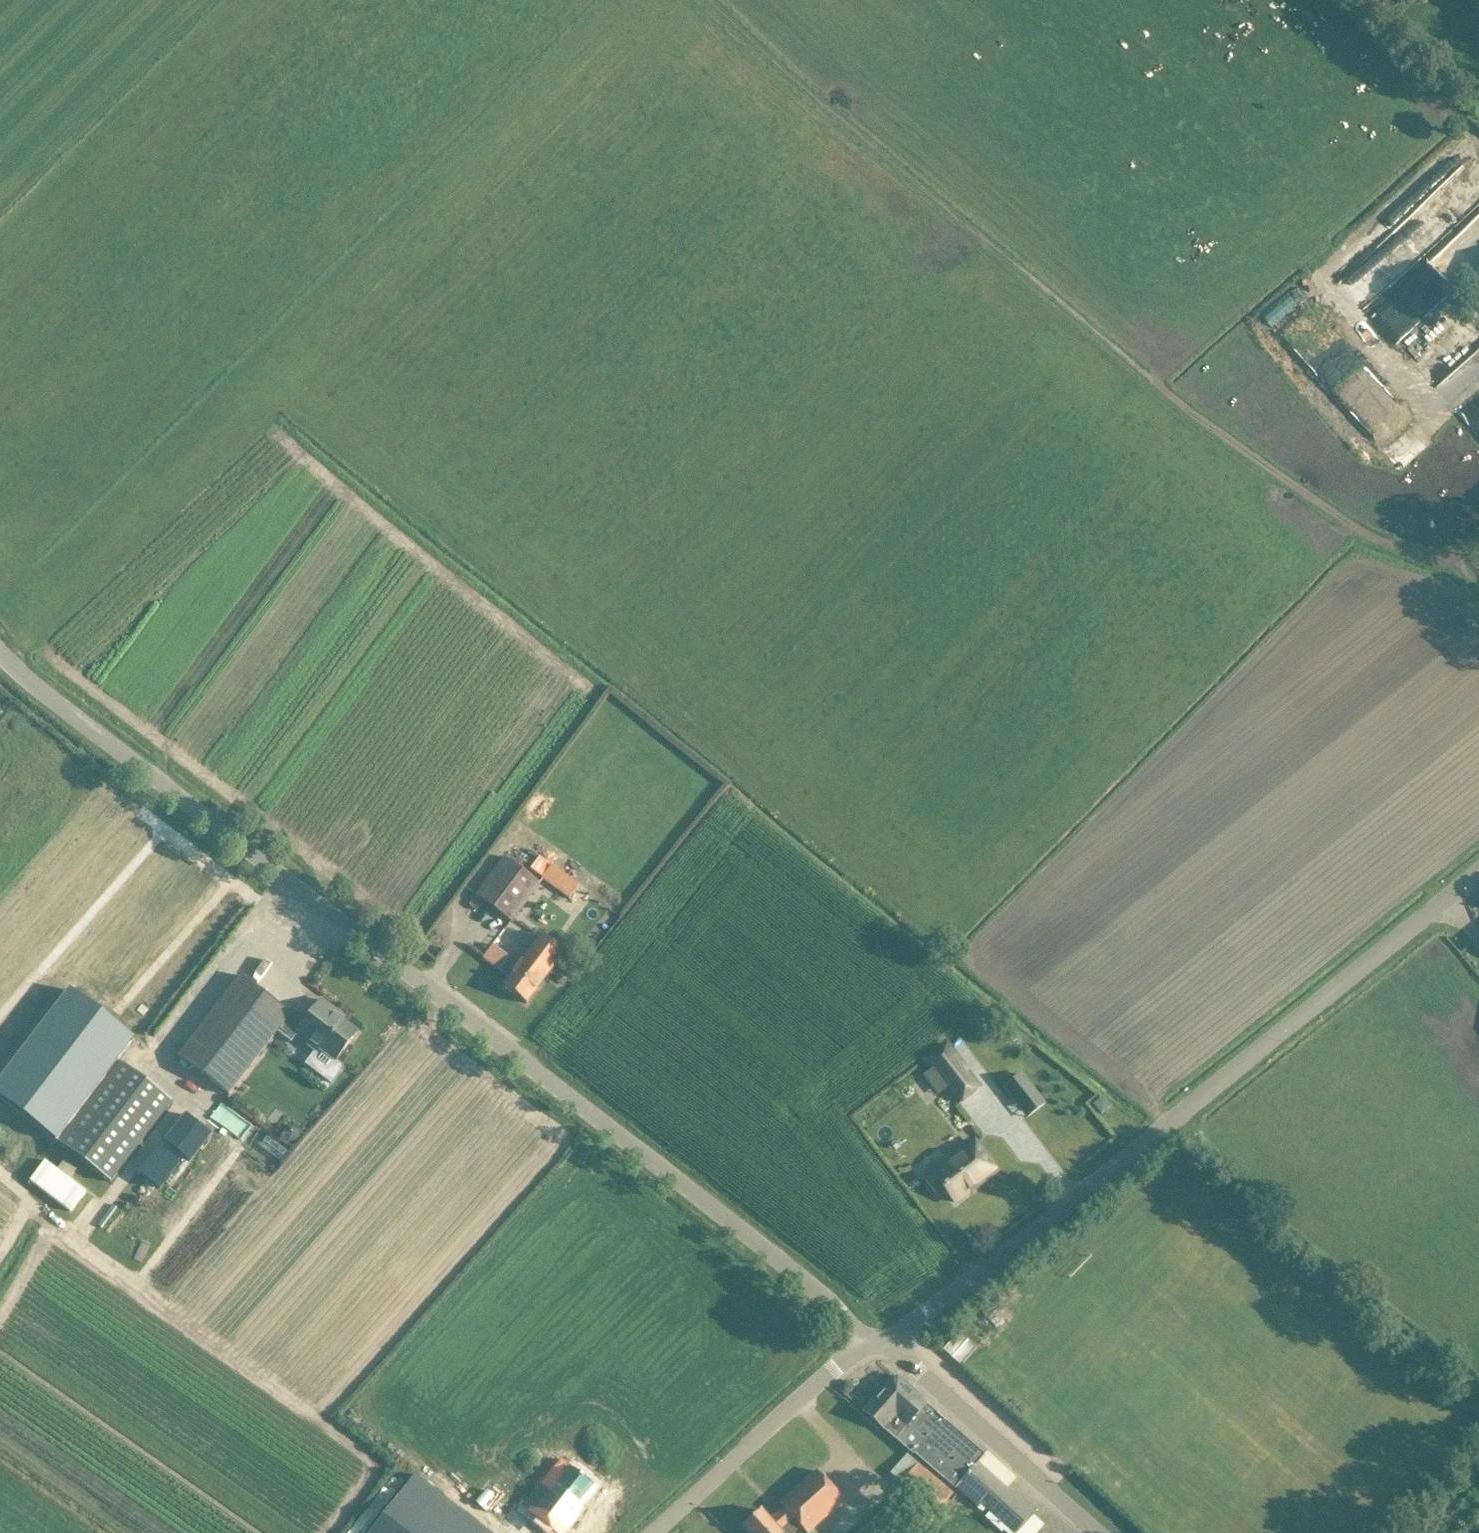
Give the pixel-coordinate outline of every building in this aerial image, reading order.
[(1415,185),(1326,269),(1343,287),(1352,279),(1352,280),(1433,204),(1415,185)] [(1416,285),(1415,297),(1468,298),(1468,267),(1437,266),(1437,286),(1416,285)] [(1361,298),(1361,314),(1385,314),(1385,298),(1361,298)] [(512,922),(523,906),(541,882),(505,856),(488,880),(476,896),(512,922)] [(552,865),(542,879),(570,899),(580,885),(552,865)] [(527,1004),(539,988),(566,952),(543,934),(503,986),(527,1004)] [(501,947),(491,961),(508,974),(518,960),(501,947)] [(240,975),(178,1056),(229,1095),(278,1032),(291,1042),(298,1033),(309,1042),(307,1045),(315,1051),(306,1064),(332,1084),(345,1067),(337,1060),(358,1032),(341,1020),(334,1014),(337,1011),(322,1000),(302,1026),(289,1016),(291,1014),(240,975)] [(0,1081),(0,1097),(59,1143),(121,1062),(117,1059),(133,1038),(70,990),(0,1081)] [(946,1044),(927,1060),(935,1071),(943,1081),(960,1104),(980,1088),(963,1066),(946,1044)] [(121,1062),(59,1143),(111,1182),(173,1102),(121,1062)] [(1094,1105),(1101,1114),(1110,1107),(1103,1098),(1094,1105)] [(186,1114),(165,1141),(192,1162),(212,1134),(203,1127),(186,1114)] [(934,1175),(926,1182),(936,1195),(945,1189),(955,1201),(998,1169),(977,1142),(952,1162),(953,1163),(935,1176),(934,1175)] [(161,1148),(141,1174),(161,1190),(181,1164),(161,1148)] [(71,1212),(86,1191),(46,1160),(30,1180),(71,1212)] [(959,1332),(944,1349),(953,1357),(968,1341),(959,1332)] [(968,1341),(953,1357),(962,1365),(977,1349),(968,1341)] [(1040,1526),(1031,1518),(1034,1514),(977,1464),(985,1455),(927,1404),(928,1403),(895,1375),(863,1411),(879,1424),(913,1455),(914,1454),(955,1490),(957,1488),(977,1507),(980,1504),(1013,1532),(1034,1532),(1040,1526)] [(1470,1407),(1478,1416),(1478,1399),(1478,1398),(1470,1407)] [(929,1520),(951,1493),(920,1466),(906,1453),(890,1473),(901,1482),(894,1490),(929,1520)] [(554,1532),(561,1532),(575,1513),(596,1488),(570,1467),(541,1503),(536,1499),(527,1510),(554,1532)] [(749,1532),(792,1532),(800,1526),(802,1528),(807,1532),(810,1532),(845,1502),(830,1486),(817,1471),(781,1503),(785,1507),(773,1518),(770,1520),(761,1510),(743,1526),(749,1532)] [(370,1532),(490,1532),(416,1475),(400,1495),(370,1532)]
